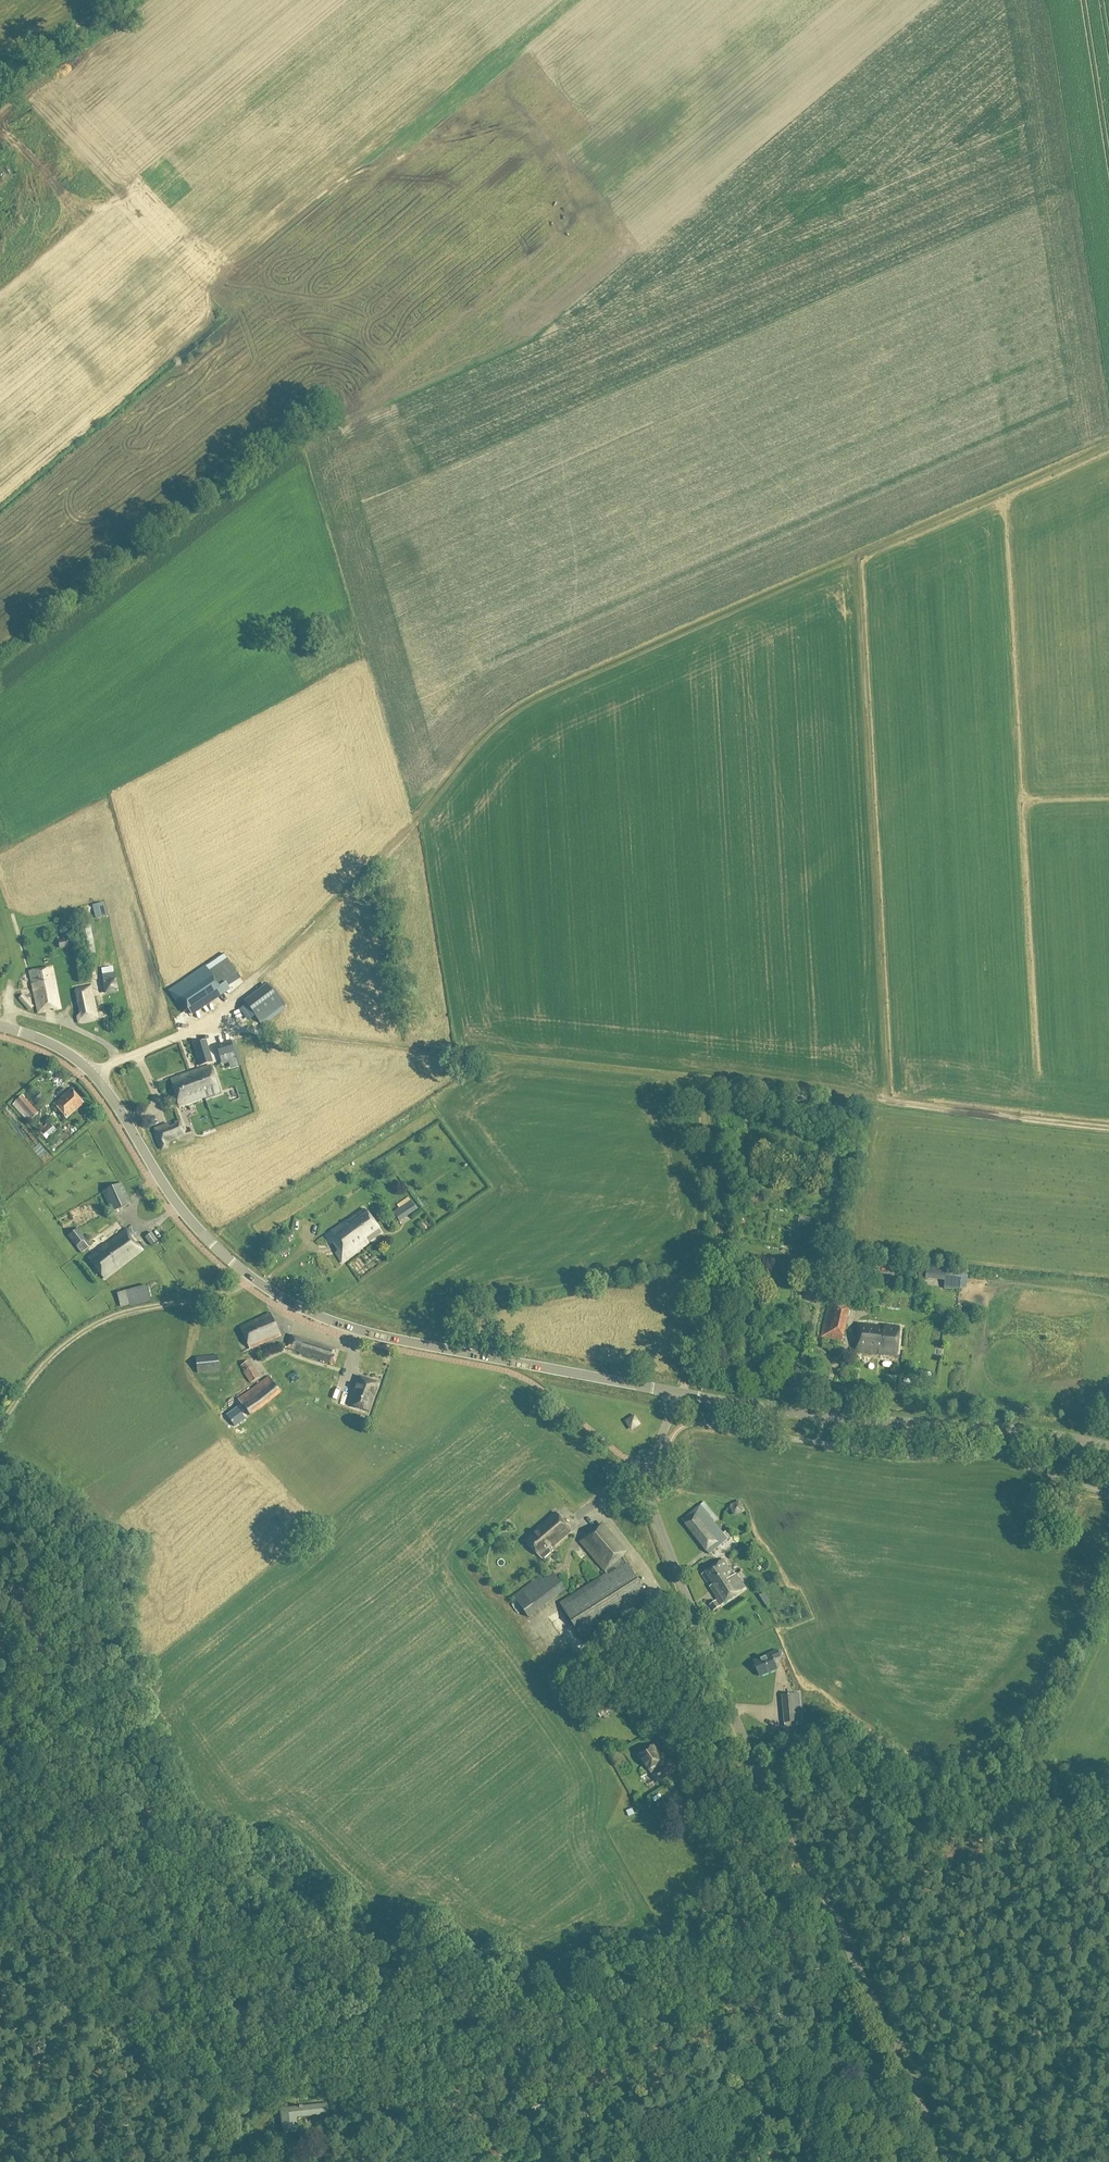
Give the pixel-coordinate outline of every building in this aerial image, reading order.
[(9,134),(0,123),(0,141),(9,134)] [(103,919),(110,918),(107,905),(100,907),(103,919)] [(68,939),(58,941),(60,949),(69,947),(68,939)] [(220,988),(239,975),(224,953),(205,966),(206,967),(169,992),(183,1013),(187,1010),(192,1016),(217,999),(212,993),(220,988)] [(30,972),(39,1014),(61,1009),(52,968),(30,972)] [(107,993),(117,993),(116,974),(106,975),(107,993)] [(260,1023),(283,1006),(286,1004),(270,982),(244,1002),(260,1023)] [(92,986),(75,989),(81,1014),(78,1017),(79,1024),(96,1020),(98,1019),(97,1013),(92,986)] [(34,1006),(23,995),(18,999),(29,1011),(34,1006)] [(207,1041),(193,1045),(199,1066),(213,1062),(207,1041)] [(232,1067),(238,1065),(238,1063),(231,1041),(216,1046),(220,1056),(221,1056),(223,1063),(230,1061),(232,1067)] [(170,1080),(180,1106),(219,1092),(210,1066),(170,1080)] [(83,1104),(71,1090),(55,1104),(67,1118),(83,1104)] [(12,1105),(29,1122),(31,1120),(39,1113),(22,1095),(15,1102),(13,1104),(12,1105)] [(152,1130),(160,1151),(168,1148),(166,1142),(185,1135),(179,1121),(175,1122),(176,1125),(169,1128),(167,1124),(152,1130)] [(47,1140),(57,1131),(50,1124),(40,1133),(47,1140)] [(130,1203),(122,1184),(103,1192),(112,1212),(130,1203)] [(393,1212),(400,1222),(418,1210),(411,1200),(393,1212)] [(364,1208),(351,1217),(324,1237),(342,1262),(383,1233),(364,1208)] [(92,1245),(78,1229),(68,1236),(81,1253),(92,1245)] [(90,1258),(105,1278),(142,1250),(127,1230),(90,1258)] [(158,1241),(151,1233),(145,1238),(152,1246),(158,1241)] [(315,1241),(317,1248),(327,1244),(325,1238),(315,1241)] [(928,1263),(926,1279),(946,1281),(945,1288),(961,1290),(964,1267),(928,1263)] [(337,1277),(328,1285),(337,1294),(345,1286),(337,1277)] [(124,1307),(152,1300),(148,1284),(120,1291),(124,1307)] [(717,1312),(726,1308),(723,1300),(714,1304),(717,1312)] [(821,1337),(843,1343),(851,1308),(829,1304),(821,1337)] [(270,1314),(241,1327),(250,1349),(280,1336),(270,1314)] [(859,1323),(856,1351),(897,1355),(900,1328),(859,1323)] [(291,1335),(289,1339),(286,1349),(334,1364),(339,1350),(291,1335)] [(218,1355),(196,1357),(197,1373),(220,1371),(218,1355)] [(310,1363),(312,1357),(301,1355),(300,1360),(310,1363)] [(241,1367),(245,1372),(244,1372),(251,1383),(260,1377),(253,1366),(252,1366),(249,1362),(241,1367)] [(348,1404),(370,1411),(379,1384),(357,1377),(348,1404)] [(276,1381),(245,1401),(251,1410),(282,1390),(276,1381)] [(238,1415),(248,1408),(239,1397),(230,1405),(238,1415)] [(701,1505),(682,1520),(708,1553),(727,1538),(701,1505)] [(526,1540),(539,1555),(542,1558),(545,1558),(551,1553),(551,1550),(549,1547),(552,1544),(555,1547),(572,1532),(556,1514),(526,1540)] [(561,1603),(585,1641),(650,1599),(623,1558),(626,1555),(601,1525),(583,1541),(609,1572),(561,1603)] [(502,1542),(508,1551),(516,1545),(509,1537),(502,1542)] [(724,1560),(702,1574),(722,1604),(745,1588),(736,1575),(734,1576),(724,1560)] [(518,1598),(531,1616),(569,1589),(556,1571),(518,1598)] [(764,1592),(759,1596),(766,1606),(771,1602),(764,1592)] [(720,1607),(716,1601),(710,1605),(714,1611),(720,1607)] [(772,1654),(754,1661),(760,1676),(777,1669),(773,1659),(781,1656),(779,1651),(772,1653),(772,1654)] [(802,1721),(800,1694),(782,1695),(785,1723),(802,1721)] [(673,1772),(654,1745),(639,1756),(658,1783),(673,1772)] [(281,2108),(283,2134),(298,2132),(297,2118),(328,2115),(326,2103),(281,2108)]
